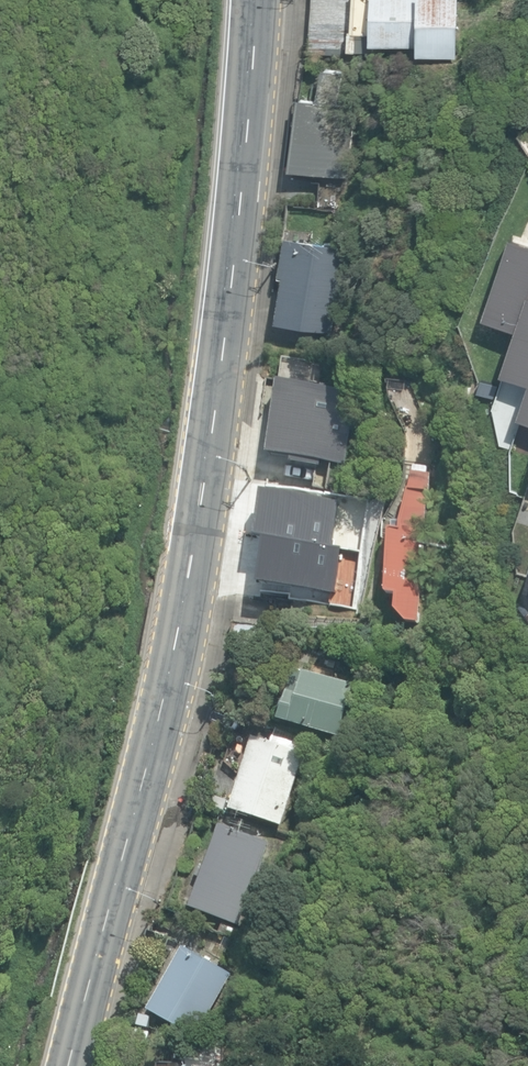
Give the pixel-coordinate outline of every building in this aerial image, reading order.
[(456,58),(459,5),(459,0),(312,0),(309,53),(348,55),(348,50),(373,52),(374,44),(418,47),(418,55),(456,58)] [(290,168),(348,176),(357,107),(339,104),(343,72),(324,70),(320,99),(300,96),(290,168)] [(510,236),(482,318),(516,330),(502,373),(505,374),(527,382),(527,242),(510,236)] [(276,322),(333,331),(346,247),(284,238),(278,276),(283,277),(276,322)] [(278,380),(267,455),(291,458),(290,464),(321,468),(322,462),(345,465),(352,420),(339,418),(343,390),(278,380)] [(518,417),(521,418),(527,420),(527,387),(518,417)] [(407,621),(419,621),(429,474),(413,472),(402,520),(394,520),(388,592),(397,594),(396,609),(407,621)] [(338,738),(363,746),(371,719),(351,713),(353,707),(348,706),(354,685),(303,670),(302,673),(293,670),(279,720),(339,738),(338,738)] [(230,809),(280,825),(303,752),(253,736),(230,809)] [(229,800),(213,795),(210,805),(225,810),(229,800)] [(190,906),(238,924),(257,876),(262,878),(267,864),(264,862),(271,843),(220,823),(204,865),(200,864),(196,875),(201,877),(190,906)] [(148,1009),(196,1036),(231,973),(183,946),(148,1009)]
